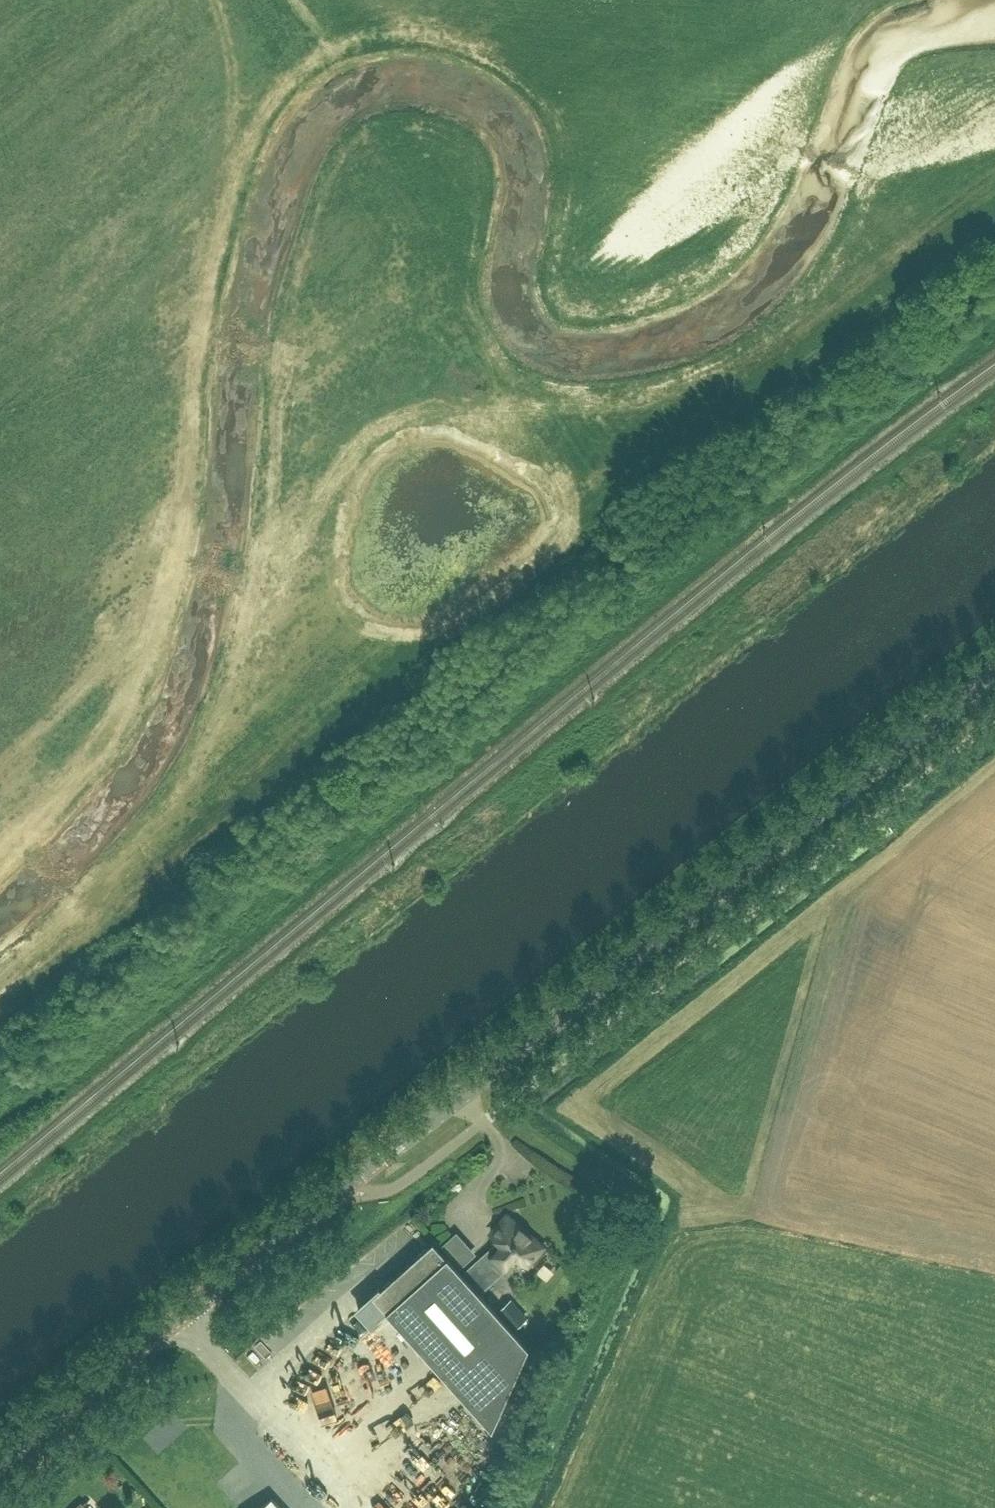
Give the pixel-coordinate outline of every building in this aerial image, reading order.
[(487,1252),(471,1266),(463,1273),(480,1292),(488,1285),(507,1268),(505,1267),(515,1254),(528,1265),(543,1247),(507,1215),(491,1234),(503,1244),(493,1256),(487,1252)] [(386,1311),(492,1429),(529,1347),(447,1256),(447,1257),(433,1241),(373,1296),(386,1311)] [(272,1497),(260,1507),(282,1507),(272,1497)]
